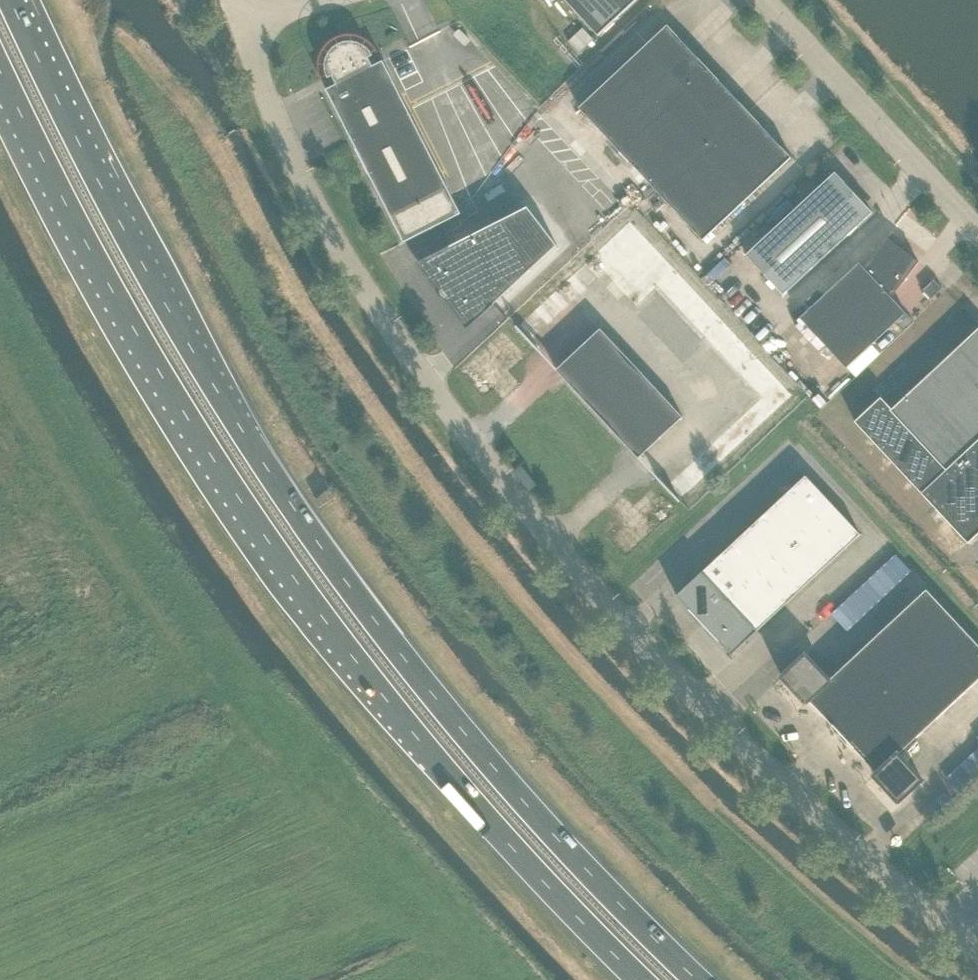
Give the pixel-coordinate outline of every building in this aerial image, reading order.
[(636,0),(565,0),(598,35),(636,0)] [(668,25),(579,108),(703,240),(792,157),(668,25)] [(374,66),(369,57),(374,55),(373,53),(371,51),(370,49),(368,47),(366,46),(364,45),(362,43),(359,42),(356,41),(353,41),(352,41),(348,41),(346,41),(342,42),(338,44),(336,46),(334,47),(331,50),(329,53),(328,55),(327,57),(326,60),(326,62),(326,63),(326,67),(326,70),(326,72),(327,75),(328,76),(332,74),(337,84),(327,89),(405,242),(462,213),(384,60),(374,66)] [(783,296),(873,213),(836,172),(746,255),(783,296)] [(557,245),(528,207),(416,263),(467,329),(557,245)] [(628,222),(483,360),(535,415),(530,420),(582,475),(576,480),(594,499),(681,415),(598,328),(649,280),(755,391),(617,523),(634,541),(790,391),(628,222)] [(892,297),(919,261),(888,238),(892,233),(891,232),(865,267),(860,262),(800,317),(847,368),(907,312),(892,297)] [(931,299),(942,288),(934,279),(923,290),(931,299)] [(977,457),(977,329),(892,409),(881,397),(856,421),(930,501),(977,457)] [(930,501),(968,542),(977,533),(977,457),(930,501)] [(747,640),(860,534),(805,476),(692,582),(692,581),(677,596),(732,655),(747,641),(747,640)] [(882,595),(909,565),(894,552),(867,582),(882,595)] [(977,681),(977,644),(928,589),(830,680),(806,654),(782,676),(807,703),(810,700),(877,773),(875,775),(899,801),(923,779),(899,754),(977,681)]
